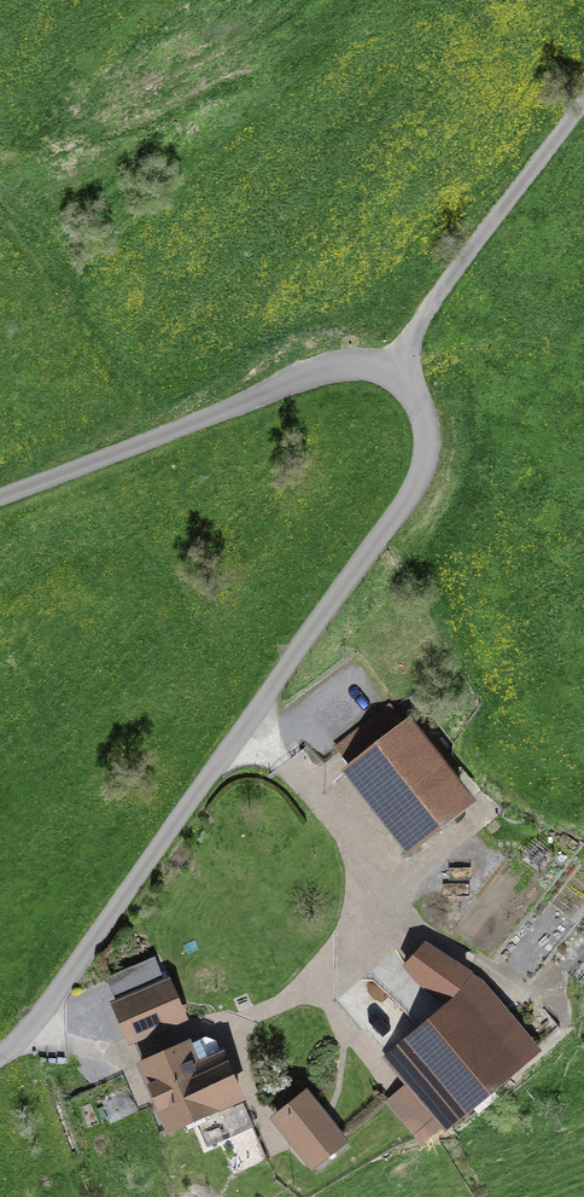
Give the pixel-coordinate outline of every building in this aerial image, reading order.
[(479,796),(413,720),(355,771),(422,846),(479,796)] [(543,1046),(480,978),(394,1058),(457,1125),(543,1046)] [(172,980),(115,1003),(130,1039),(187,1016),(172,980)] [(196,1039),(149,1059),(178,1129),(248,1100),(228,1051),(204,1060),(196,1039)] [(316,1087),(287,1113),(330,1161),(359,1135),(316,1087)]
